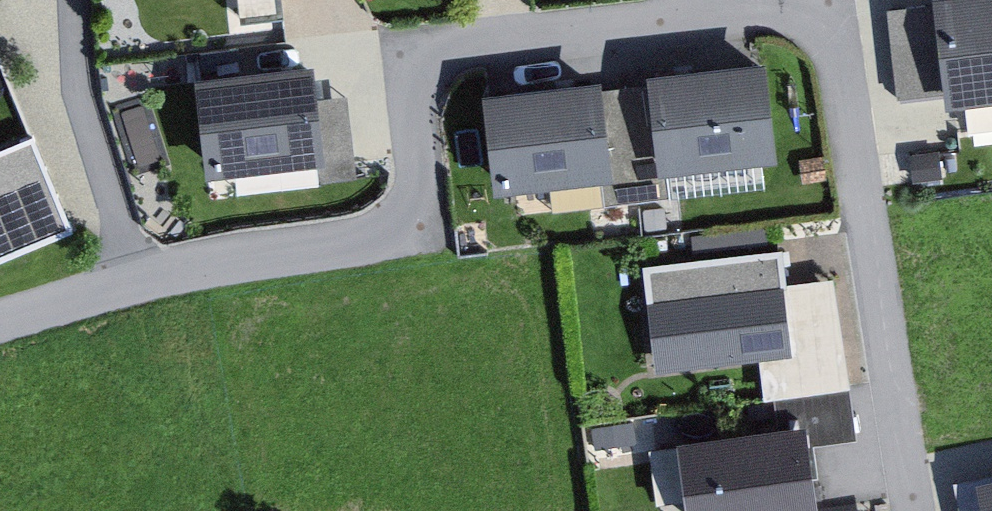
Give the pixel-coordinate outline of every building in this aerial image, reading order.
[(931,3),(893,7),(902,94),(942,90),(944,105),(991,100),(991,0),(930,0),(931,3)] [(646,86),(599,91),(598,79),(478,92),(489,193),(606,180),(609,206),(672,199),(669,172),(776,160),(765,61),(644,74),(646,86)] [(310,63),(186,74),(196,179),(224,176),(225,191),(364,178),(356,95),(314,99),(310,63)] [(86,228),(44,131),(0,150),(0,264),(86,228)] [(801,245),(663,259),(674,363),(812,349),(801,245)] [(700,436),(710,510),(846,510),(837,442),(878,437),(871,383),(793,393),(797,423),(700,436)] [(972,477),(979,510),(991,510),(991,473),(972,477)]
